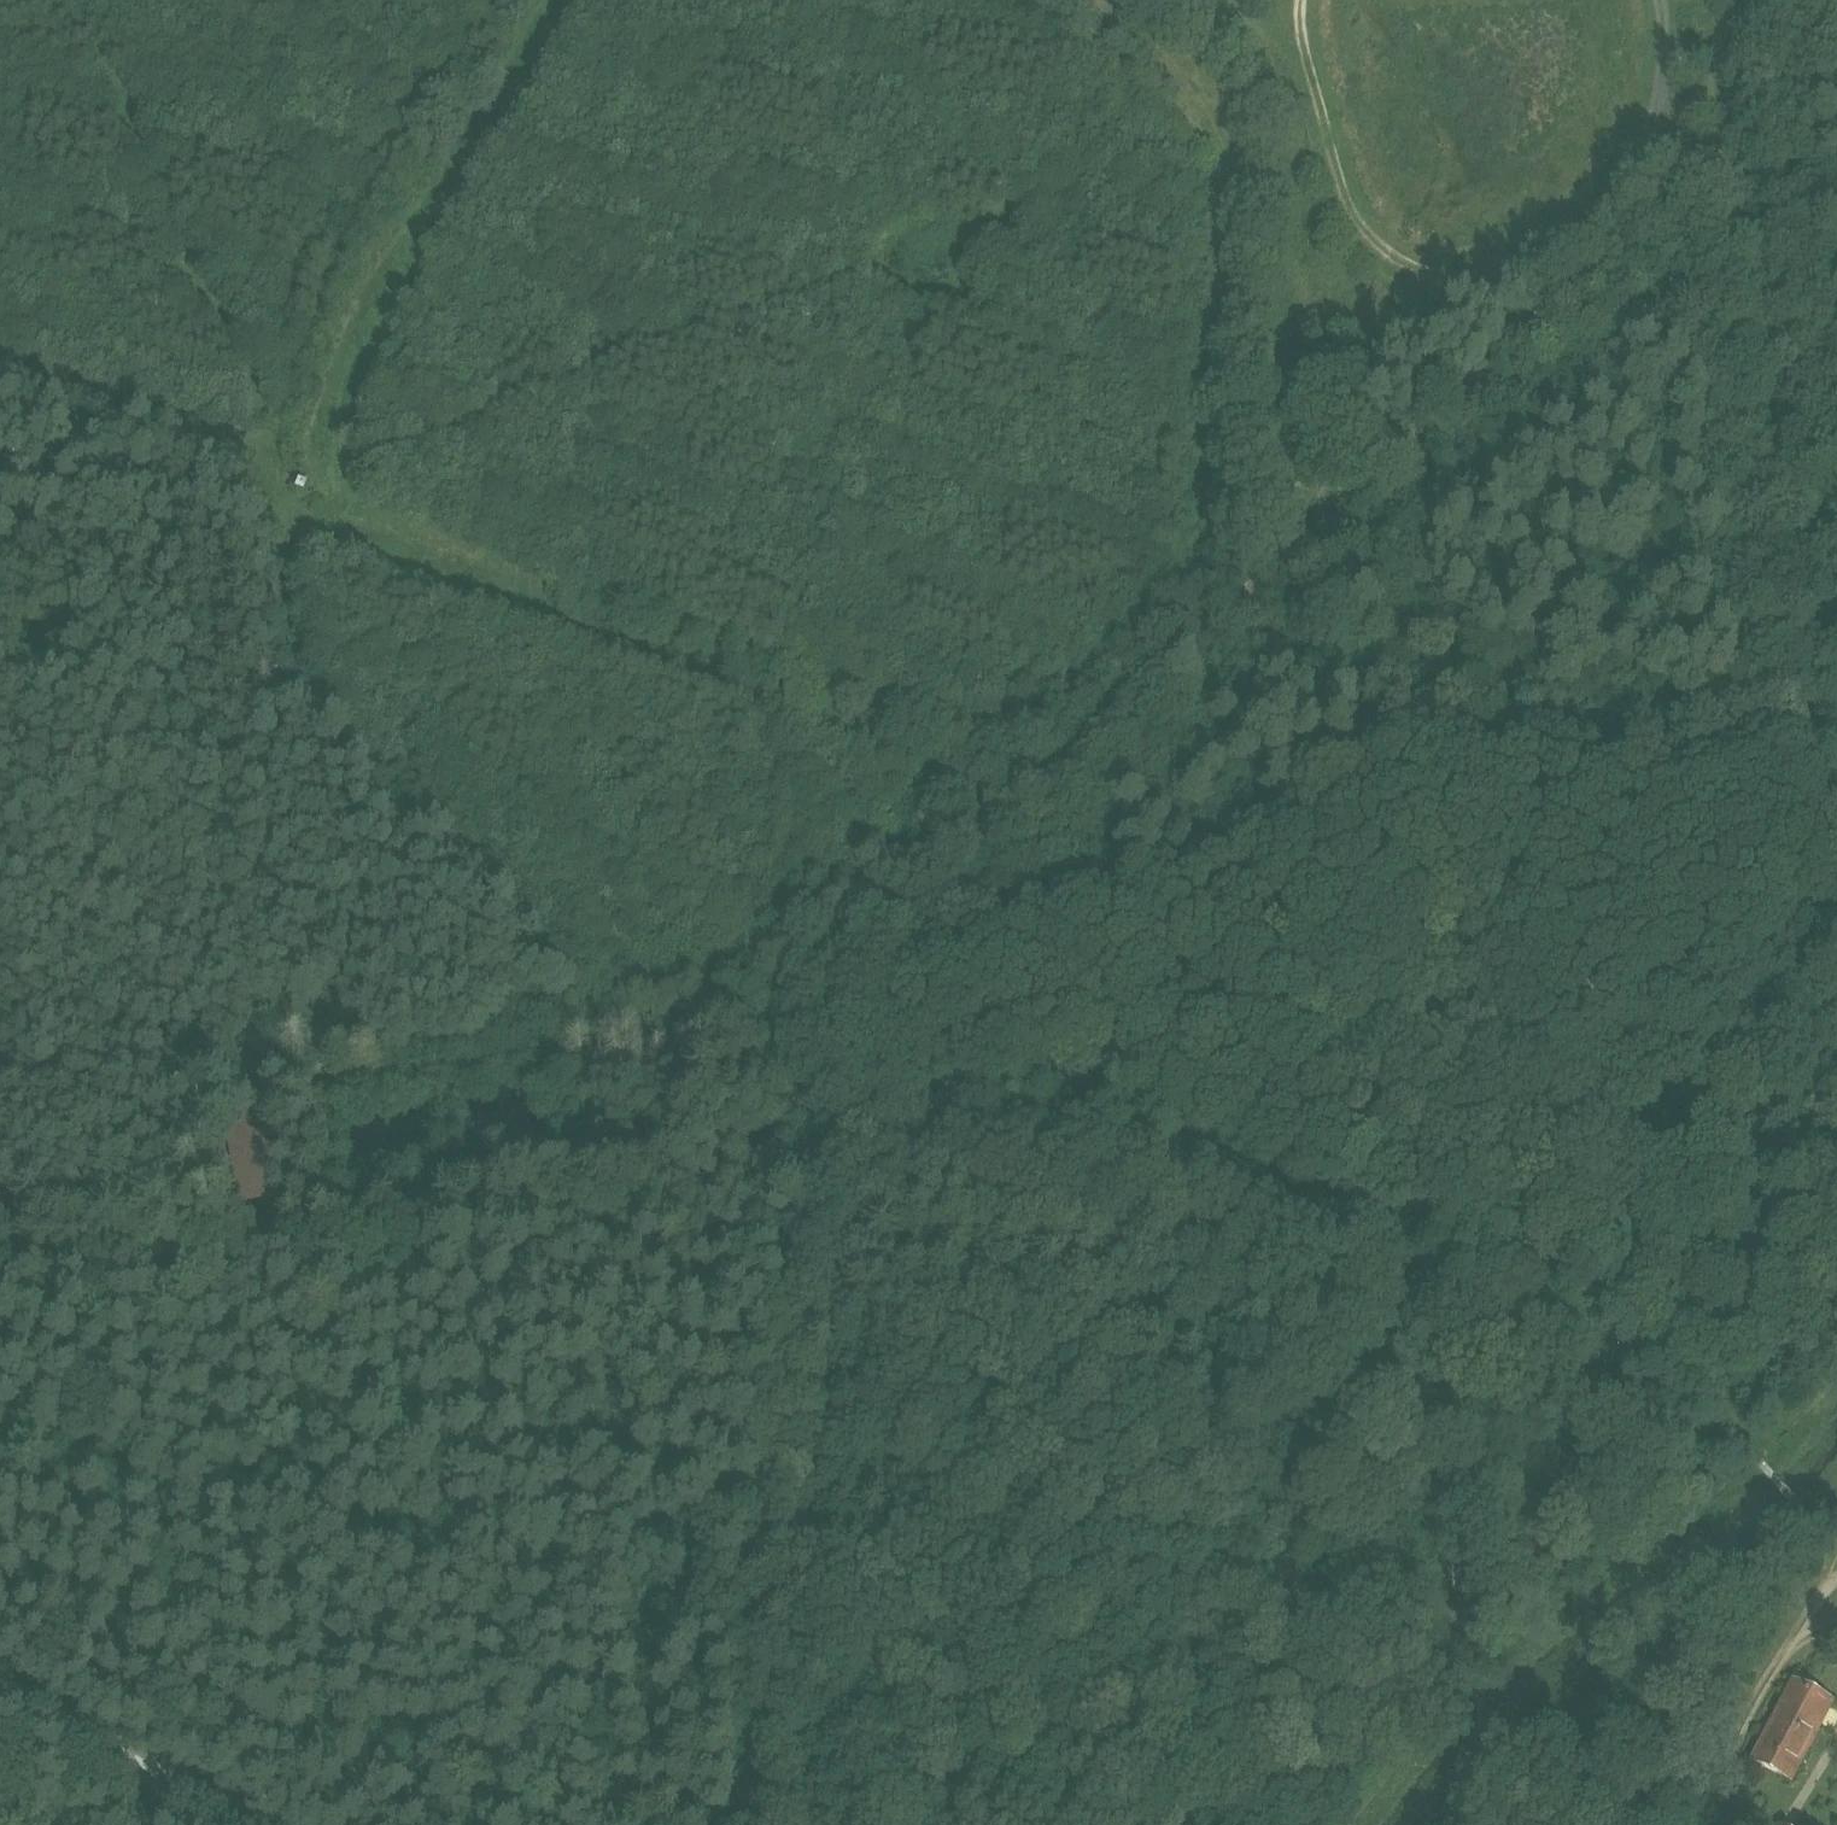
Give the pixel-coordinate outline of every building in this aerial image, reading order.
[(1796,1692),(1752,1770),(1796,1795),(1836,1722),(1836,1715),(1796,1692)]
